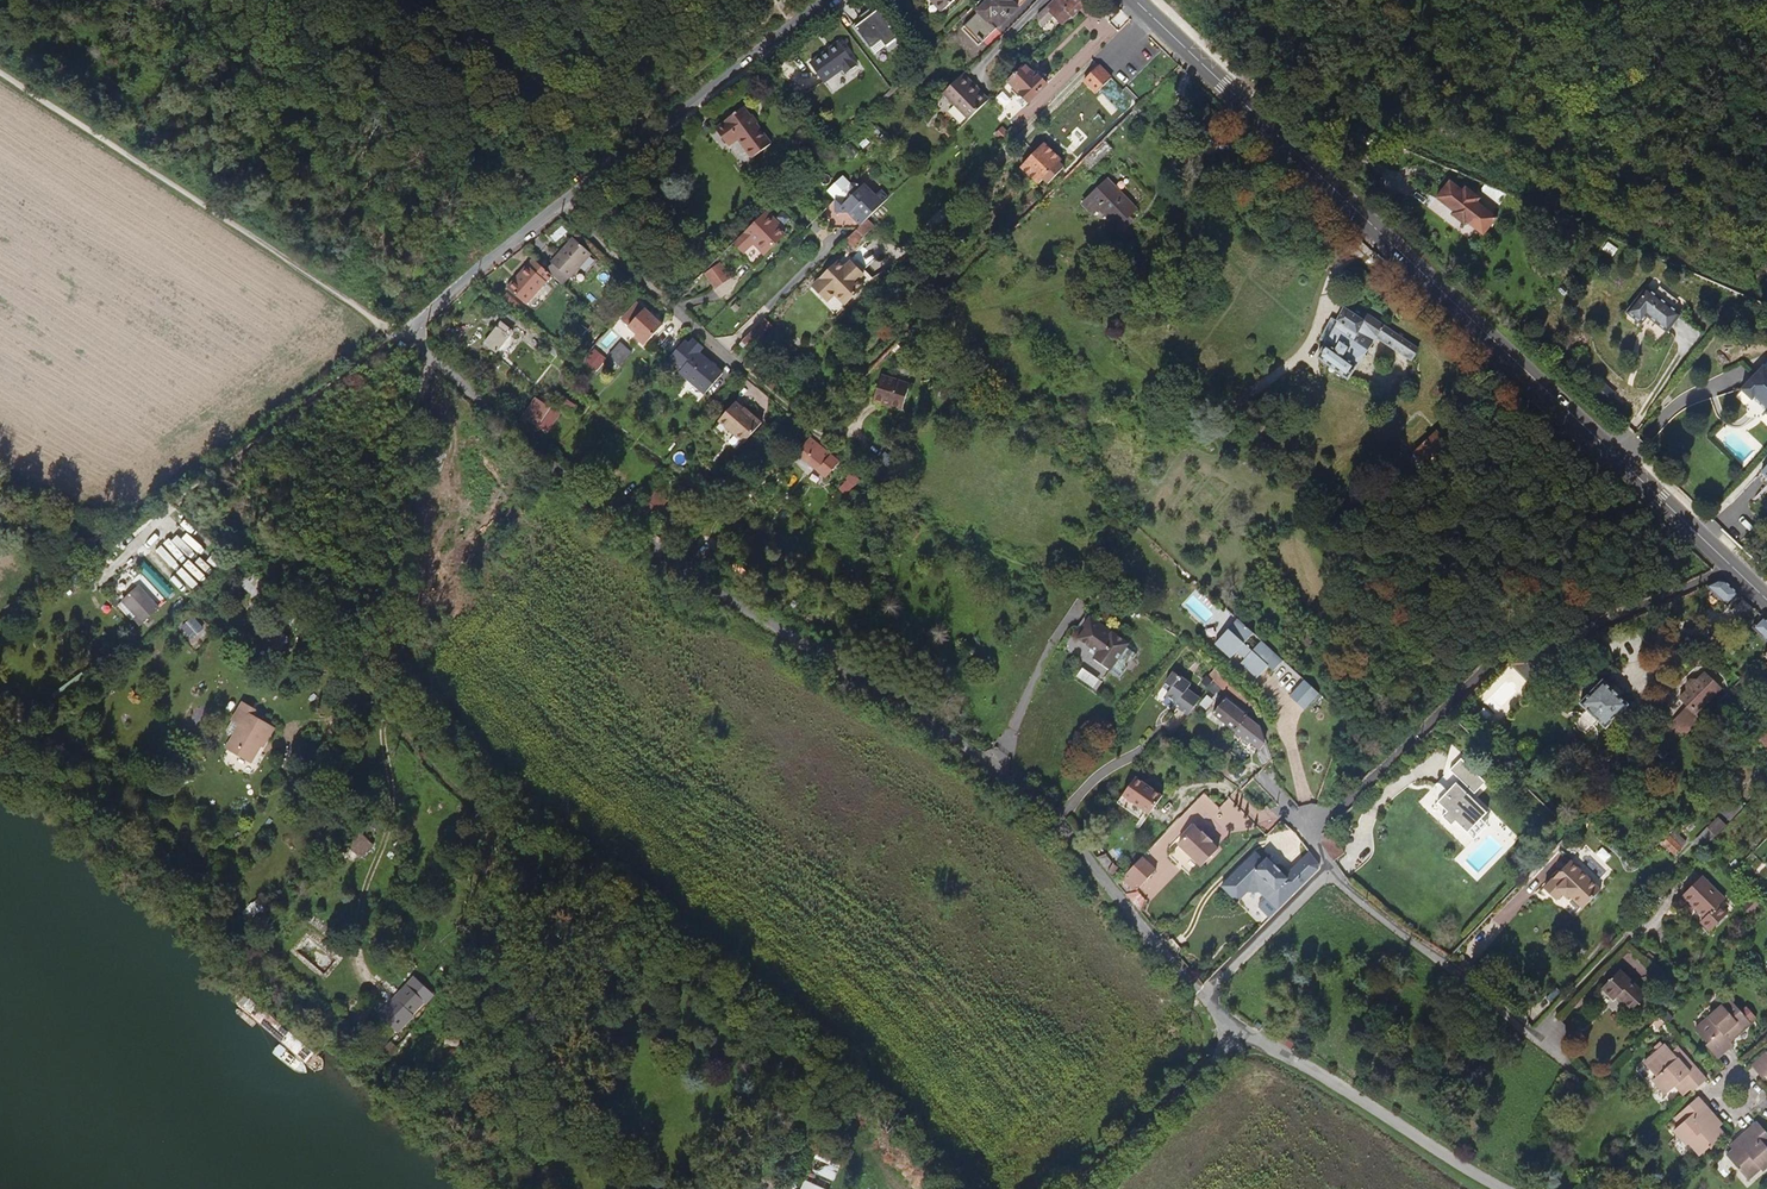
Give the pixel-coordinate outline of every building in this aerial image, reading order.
[(942,12),(955,0),(931,0),(942,12)] [(1027,0),(989,0),(978,11),(979,12),(997,30),(1027,0)] [(1050,6),(1053,9),(1051,11),(1065,25),(1089,2),(1091,0),(1056,0),(1050,6)] [(900,37),(874,6),(859,18),(862,22),(855,27),(873,49),(882,41),(888,47),(900,37)] [(996,29),(979,12),(965,26),(974,35),(982,43),(996,29)] [(963,46),(974,35),(965,26),(954,37),(963,46)] [(888,47),(882,41),(873,49),(878,55),(888,47)] [(857,66),(840,42),(810,64),(825,83),(843,69),(847,74),(857,66)] [(1048,84),(1039,75),(1038,76),(1026,64),(1024,65),(1008,81),(1020,94),(1017,97),(1026,106),(1048,84)] [(1113,82),(1098,67),(1083,82),(1097,97),(1113,82)] [(962,77),(942,96),(967,122),(969,119),(984,105),(969,90),(972,87),(962,77)] [(987,103),(972,87),(969,90),(984,105),(987,103)] [(877,112),(887,101),(883,97),(872,107),(877,112)] [(1223,121),(1208,105),(1199,114),(1214,130),(1223,121)] [(773,143),(745,107),(725,121),(725,122),(716,129),(730,146),(739,139),(753,158),(773,143)] [(1326,127),(1327,125),(1327,123),(1327,121),(1326,120),(1325,119),(1323,118),(1321,118),(1320,118),(1318,120),(1317,121),(1317,123),(1318,125),(1319,126),(1320,127),(1322,128),(1324,127),(1326,127)] [(1093,168),(1114,148),(1106,139),(1085,160),(1093,168)] [(1065,167),(1060,163),(1063,159),(1045,143),(1022,167),(1040,184),(1044,179),(1049,183),(1065,167)] [(835,200),(850,186),(842,177),(826,192),(835,200)] [(1138,209),(1109,178),(1083,203),(1094,214),(1100,208),(1118,228),(1138,209)] [(1488,210),(1491,206),(1478,194),(1475,197),(1460,183),(1445,199),(1463,216),(1460,220),(1473,232),(1476,229),(1488,240),(1503,225),(1488,210)] [(871,216),(888,200),(880,192),(874,198),(863,186),(850,186),(835,200),(835,213),(853,216),(865,222),(871,216)] [(766,252),(787,232),(779,224),(781,222),(768,208),(735,240),(745,251),(755,241),(766,252)] [(852,245),(874,224),(868,219),(865,222),(847,239),(852,245)] [(570,279),(593,254),(574,237),(552,262),(570,279)] [(747,261),(759,263),(760,255),(747,253),(747,261)] [(527,304),(553,275),(546,269),(533,258),(508,287),(527,304)] [(864,286),(857,280),(864,274),(851,261),(845,267),(838,261),(813,286),(823,296),(830,288),(846,304),(864,286)] [(570,279),(552,262),(546,269),(553,275),(565,285),(570,279)] [(722,265),(705,275),(715,292),(732,281),(722,265)] [(1652,295),(1643,288),(1621,317),(1636,329),(1644,320),(1664,335),(1679,315),(1671,309),(1677,302),(1658,288),(1652,295)] [(663,324),(638,301),(622,319),(638,333),(635,336),(645,345),(663,324)] [(1349,381),(1378,338),(1413,361),(1420,349),(1364,311),(1360,317),(1345,308),(1338,322),(1339,322),(1328,344),(1326,343),(1319,357),(1349,381)] [(749,347),(773,323),(767,318),(743,341),(749,347)] [(1328,344),(1339,322),(1338,322),(1332,318),(1320,340),(1326,343),(1328,344)] [(608,343),(620,328),(614,322),(611,326),(601,337),(608,343)] [(491,357),(511,335),(500,325),(480,347),(491,357)] [(602,353),(610,345),(601,337),(594,345),(602,353)] [(723,373),(710,362),(711,361),(701,352),(705,347),(694,338),(690,343),(686,340),(670,358),(683,369),(681,372),(705,394),(723,373)] [(616,342),(609,356),(623,363),(630,349),(616,342)] [(789,373),(805,357),(800,352),(784,368),(789,373)] [(902,413),(911,386),(883,376),(873,403),(902,413)] [(549,405),(551,402),(541,395),(527,414),(537,421),(538,421),(549,405)] [(574,404),(565,398),(560,405),(561,406),(568,412),(574,404)] [(749,441),(766,420),(752,408),(751,409),(739,399),(723,419),(749,441)] [(560,405),(552,400),(551,402),(549,405),(538,421),(546,426),(561,406),(560,405)] [(1425,466),(1449,443),(1439,431),(1414,454),(1425,466)] [(833,481),(845,465),(811,437),(807,443),(806,442),(798,451),(806,458),(817,467),(833,481)] [(812,473),(817,467),(806,458),(801,464),(812,473)] [(656,520),(661,505),(646,499),(640,514),(656,520)] [(172,593),(140,562),(133,569),(165,599),(172,593)] [(1728,606),(1740,594),(1727,580),(1720,580),(1707,585),(1728,606)] [(139,627),(156,610),(134,588),(122,601),(137,615),(134,617),(132,619),(139,627)] [(137,615),(122,601),(120,603),(134,617),(137,615)] [(1131,640),(1093,611),(1086,620),(1089,622),(1080,633),(1099,648),(1095,653),(1111,666),(1131,640)] [(1245,641),(1255,630),(1240,616),(1216,640),(1231,654),(1240,646),(1248,654),(1241,660),(1257,675),(1268,664),(1274,669),(1284,659),(1263,638),(1253,648),(1245,641)] [(1764,616),(1753,627),(1766,641),(1766,619),(1764,616)] [(1121,673),(1141,647),(1131,640),(1111,666),(1121,673)] [(1523,673),(1532,662),(1524,655),(1508,658),(1523,673)] [(1223,675),(1216,668),(1209,675),(1216,683),(1223,675)] [(1094,690),(1099,681),(1081,671),(1076,680),(1094,690)] [(1696,714),(1722,688),(1705,672),(1699,679),(1692,679),(1686,685),(1685,690),(1679,697),(1687,705),(1696,714)] [(1233,699),(1240,692),(1223,675),(1216,683),(1233,699)] [(1185,720),(1199,704),(1186,694),(1190,689),(1174,676),(1165,687),(1171,692),(1165,699),(1177,709),(1177,714),(1185,720)] [(1304,709),(1319,693),(1305,679),(1290,695),(1304,709)] [(1605,729),(1629,705),(1602,679),(1578,703),(1605,729)] [(1264,730),(1248,718),(1248,716),(1226,698),(1213,714),(1250,742),(1251,743),(1263,752),(1257,757),(1266,768),(1273,762),(1273,757),(1264,730)] [(243,722),(235,734),(255,750),(267,732),(269,735),(275,727),(252,711),(256,705),(247,699),(235,716),(243,722)] [(1687,724),(1696,714),(1687,705),(1677,715),(1687,724)] [(267,732),(255,750),(258,752),(269,735),(267,732)] [(249,758),(255,750),(235,734),(228,743),(249,758)] [(252,760),(258,752),(255,750),(249,758),(252,760)] [(1486,784),(1461,760),(1449,772),(1474,796),(1486,784)] [(1474,796),(1449,772),(1446,775),(1472,799),(1474,796)] [(1164,793),(1138,774),(1120,799),(1140,813),(1146,818),(1164,793)] [(1487,814),(1472,799),(1446,775),(1435,786),(1445,796),(1434,807),(1443,817),(1441,819),(1451,829),(1455,824),(1466,836),(1487,814)] [(1140,813),(1120,799),(1116,804),(1136,818),(1140,813)] [(1724,811),(1728,822),(1740,818),(1736,806),(1724,811)] [(1469,846),(1494,820),(1487,814),(1466,836),(1455,824),(1451,829),(1469,846)] [(1694,841),(1704,850),(1707,847),(1725,829),(1715,820),(1694,841)] [(1198,862),(1213,843),(1205,837),(1207,836),(1196,827),(1194,828),(1187,822),(1172,842),(1198,862)] [(1343,848),(1329,828),(1322,835),(1322,844),(1334,859),(1343,848)] [(1271,903),(1315,844),(1304,831),(1303,831),(1288,851),(1290,853),(1284,861),(1281,859),(1271,851),(1263,845),(1260,843),(1257,846),(1247,839),(1218,877),(1236,891),(1245,879),(1258,877),(1263,882),(1258,888),(1259,893),(1271,903)] [(1687,842),(1676,831),(1665,843),(1676,854),(1687,842)] [(372,845),(365,837),(353,849),(360,857),(372,845)] [(1271,851),(1273,847),(1266,841),(1263,845),(1271,851)] [(1284,861),(1290,853),(1288,851),(1281,859),(1284,861)] [(1161,867),(1146,854),(1127,876),(1140,887),(1144,882),(1146,884),(1161,867)] [(1595,897),(1565,868),(1538,895),(1551,907),(1558,900),(1563,905),(1565,902),(1578,915),(1595,897)] [(1728,914),(1719,905),(1726,898),(1702,875),(1683,896),(1705,917),(1701,921),(1711,931),(1728,914)] [(1134,906),(1142,901),(1135,890),(1127,895),(1134,906)] [(1256,908),(1270,921),(1276,914),(1262,901),(1256,908)] [(1648,995),(1621,969),(1602,988),(1614,1000),(1618,996),(1633,1011),(1648,995)] [(421,983),(411,973),(373,1012),(383,1022),(421,983)] [(1542,1009),(1552,1000),(1548,995),(1537,1005),(1542,1009)] [(1729,1042),(1750,1024),(1729,1000),(1695,1030),(1707,1044),(1705,1045),(1717,1059),(1732,1045),(1729,1042)] [(1269,1021),(1275,1011),(1265,1005),(1259,1014),(1269,1021)] [(1709,1080),(1679,1046),(1673,1052),(1666,1044),(1645,1063),(1657,1077),(1653,1080),(1666,1094),(1676,1086),(1684,1096),(1691,1089),(1694,1092),(1709,1080)] [(1752,1065),(1763,1079),(1766,1075),(1766,1076),(1766,1052),(1752,1065)] [(1726,1134),(1720,1128),(1724,1125),(1699,1096),(1674,1117),(1681,1125),(1674,1130),(1687,1145),(1689,1143),(1701,1156),(1726,1134)] [(1766,1168),(1766,1132),(1758,1121),(1730,1146),(1734,1150),(1728,1155),(1749,1180),(1762,1169),(1764,1171),(1766,1168)]
